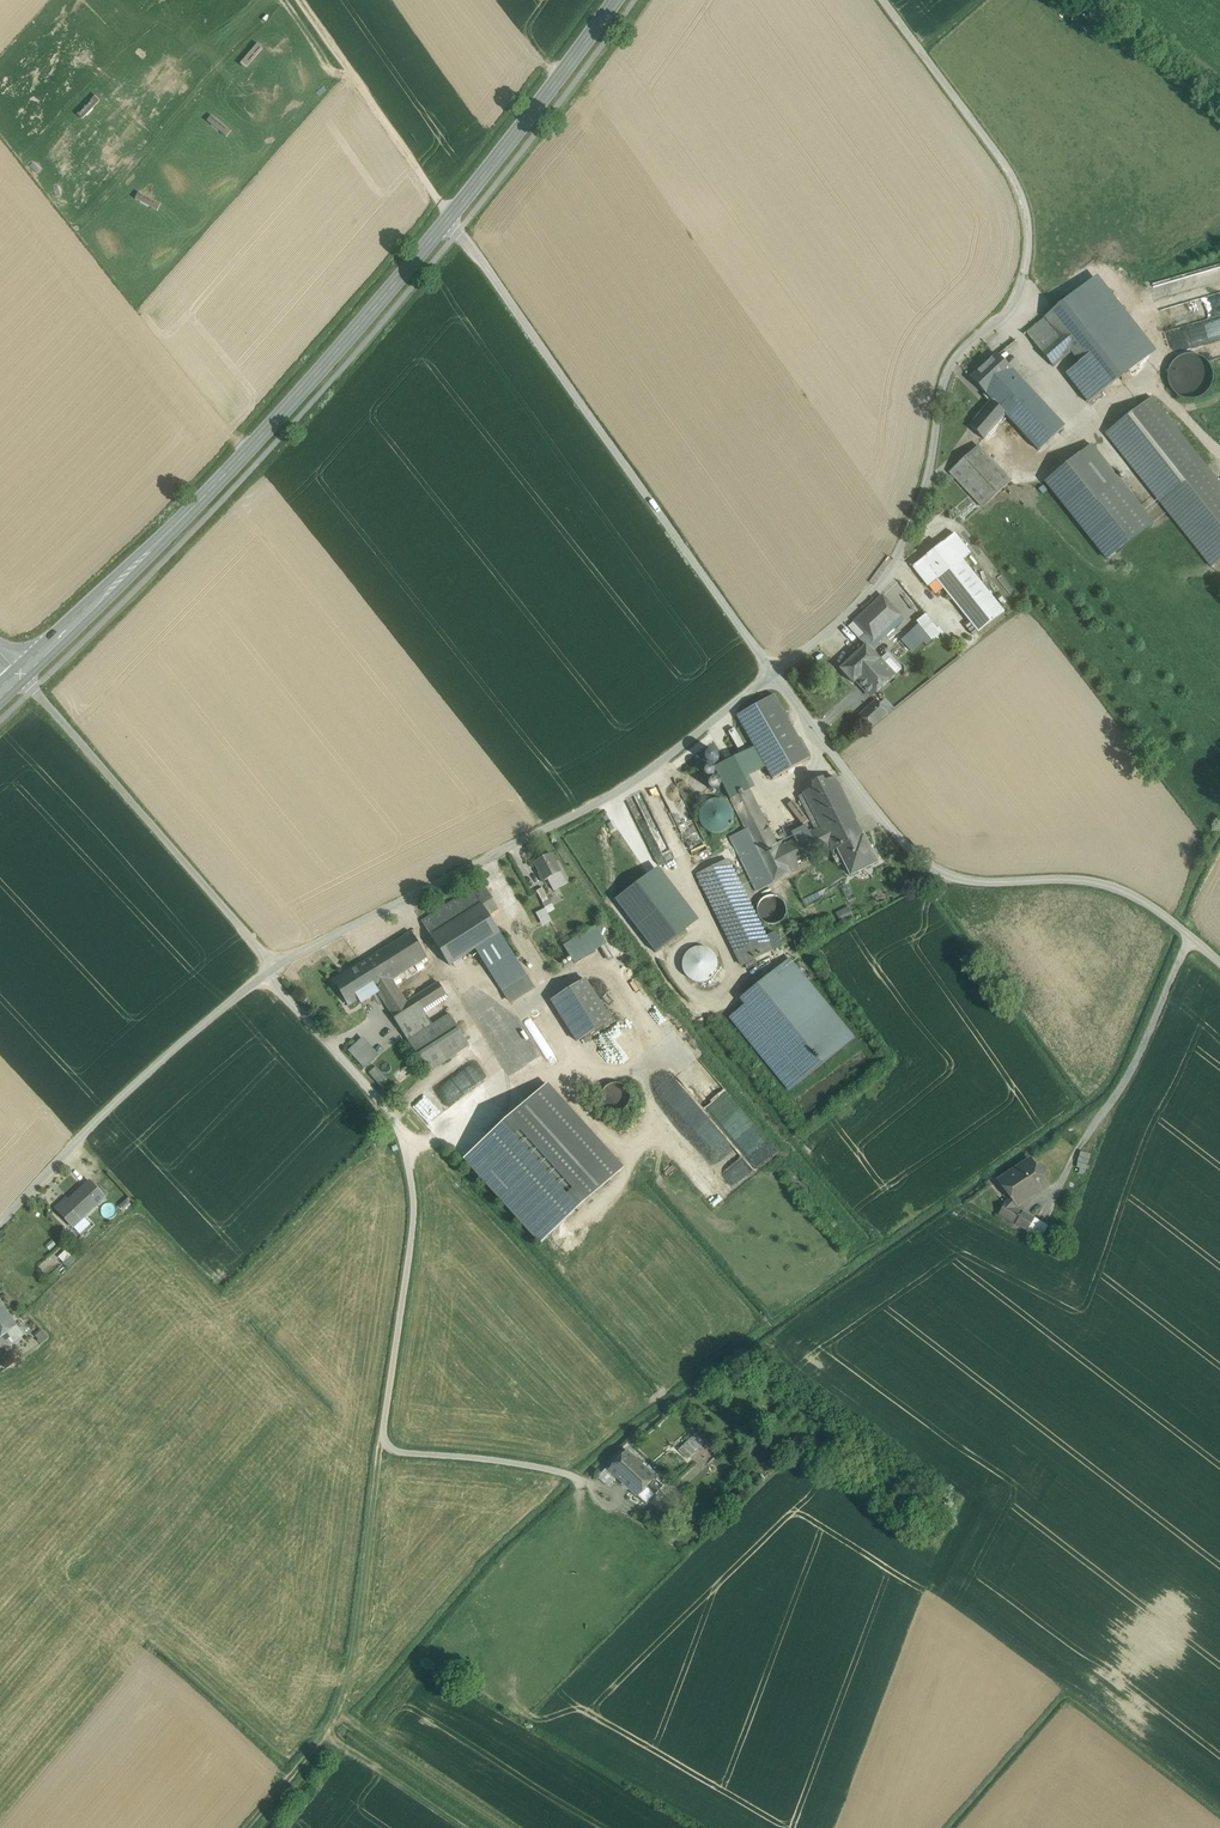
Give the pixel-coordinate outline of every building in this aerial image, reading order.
[(122,5),(132,9),(136,0),(124,0),(122,5)] [(270,54),(295,44),(292,36),(267,46),(270,54)] [(21,58),(12,82),(21,86),(31,62),(21,58)] [(167,237),(181,214),(172,210),(159,233),(167,237)] [(1161,284),(1167,309),(1153,312),(1158,331),(1208,319),(1212,336),(1219,334),(1219,277),(1194,284),(1197,295),(1204,296),(1213,293),(1213,299),(1198,303),(1189,302),(1187,296),(1191,295),(1186,278),(1161,284)] [(1082,310),(1071,296),(1045,317),(1071,351),(1080,363),(1102,392),(1129,370),(1082,310)] [(1116,320),(1098,297),(1082,310),(1129,370),(1145,358),(1115,321),(1116,320)] [(1071,351),(1045,317),(1026,332),(1053,367),(1071,351)] [(1211,385),(1213,376),(1211,368),(1206,361),(1199,356),(1190,354),(1181,356),(1174,361),(1169,368),(1168,377),(1170,385),(1175,393),(1182,397),(1191,399),(1199,397),(1206,392),(1211,385)] [(1013,372),(1007,365),(998,355),(972,379),(986,394),(986,393),(993,401),(1019,378),(1013,372)] [(1007,365),(1013,372),(1024,362),(1018,356),(1007,365)] [(1102,392),(1080,363),(1066,374),(1088,403),(1102,392)] [(1064,426),(1019,378),(993,401),(986,393),(986,394),(992,400),(977,417),(970,425),(984,439),(986,437),(1017,470),(1064,426)] [(1151,398),(1106,434),(1161,503),(1206,467),(1151,398)] [(1153,523),(1091,445),(1046,481),(1108,559),(1153,523)] [(978,446),(950,472),(983,507),(1011,481),(978,446)] [(1206,467),(1161,503),(1210,564),(1219,556),(1219,484),(1206,467)] [(946,540),(959,556),(967,549),(955,533),(946,540)] [(959,556),(946,540),(921,560),(937,580),(962,560),(959,556)] [(937,580),(921,560),(913,566),(929,586),(937,580)] [(1004,612),(962,560),(937,580),(979,632),(1004,612)] [(882,596),(855,622),(866,635),(876,645),(890,632),(887,629),(901,616),(882,596)] [(902,639),(914,652),(925,642),(928,645),(943,631),(927,613),(919,621),(921,623),(902,639)] [(876,645),(866,635),(860,640),(865,646),(866,645),(871,650),(876,645)] [(865,646),(840,669),(853,683),(856,681),(880,660),(871,650),(866,645),(865,646)] [(880,660),(894,675),(902,667),(888,652),(880,660)] [(880,660),(856,681),(871,696),(894,675),(880,660)] [(774,695),(737,716),(773,779),(810,758),(774,695)] [(876,701),(860,716),(871,727),(887,713),(884,710),(876,701)] [(884,710),(887,713),(892,707),(890,705),(884,710)] [(792,874),(788,867),(779,848),(744,777),(761,769),(751,749),(714,767),(745,829),(729,837),(757,892),(792,874)] [(821,827),(779,848),(788,867),(830,846),(825,836),(853,822),(856,821),(834,777),(804,792),(821,827)] [(732,822),(733,816),(732,809),(728,804),(722,800),(716,799),(709,800),(704,804),(700,810),(699,816),(700,823),(704,828),(710,832),(716,833),(723,832),(728,828),(732,822)] [(860,836),(853,822),(825,836),(830,846),(832,850),(860,836)] [(832,850),(832,851),(837,849),(850,876),(877,862),(863,835),(860,836),(832,850)] [(550,854),(534,862),(540,873),(539,873),(543,882),(549,878),(561,872),(550,854)] [(772,951),(728,860),(697,875),(742,966),(772,951)] [(648,875),(614,900),(654,953),(698,921),(658,867),(648,875)] [(561,872),(549,878),(555,889),(566,883),(561,872)] [(421,922),(432,938),(482,906),(482,905),(491,900),(493,899),(483,883),(421,922)] [(542,888),(536,891),(543,903),(549,900),(542,888)] [(529,895),(537,911),(544,908),(536,891),(529,895)] [(785,917),(786,911),(784,905),(781,901),(776,898),(771,897),(765,898),(761,901),(758,906),(757,911),(758,917),(761,922),(766,925),(771,926),(777,924),(781,921),(785,917)] [(482,906),(488,914),(497,909),(491,900),(482,905),(482,906)] [(482,906),(432,938),(450,966),(475,950),(475,949),(500,933),(488,914),(482,906)] [(850,906),(837,912),(841,922),(854,915),(850,906)] [(550,921),(544,911),(539,913),(545,923),(550,921)] [(565,947),(575,963),(605,943),(595,927),(565,947)] [(411,933),(367,961),(382,985),(391,980),(392,979),(427,957),(412,932),(411,933)] [(500,933),(475,949),(475,950),(491,974),(516,958),(500,933)] [(692,980),(700,982),(709,980),(715,973),(717,965),(715,956),(708,950),(700,948),(691,950),(685,957),(683,965),(685,974),(692,980)] [(516,958),(491,974),(501,991),(502,990),(523,977),(526,975),(516,958)] [(382,985),(367,961),(334,982),(349,1005),(358,999),(361,1004),(378,993),(376,989),(382,985)] [(746,1005),(730,1018),(790,1091),(854,1038),(794,965),(779,978),(774,972),(741,999),(746,1005)] [(523,977),(502,990),(508,1000),(529,987),(523,977)] [(382,985),(376,989),(378,993),(391,1013),(406,1003),(394,983),(391,980),(382,985)] [(585,980),(551,1001),(577,1042),(611,1021),(585,980)] [(391,1013),(398,1025),(422,1009),(446,994),(439,983),(406,1003),(391,1013)] [(422,1009),(398,1025),(408,1041),(432,1025),(422,1009)] [(432,1025),(408,1041),(428,1072),(470,1046),(449,1014),(432,1025)] [(375,1058),(360,1041),(349,1050),(365,1067),(375,1058)] [(386,1079),(376,1067),(369,1073),(380,1085),(386,1079)] [(397,1083),(387,1087),(393,1099),(402,1094),(397,1083)] [(629,1103),(630,1098),(629,1092),(626,1088),(621,1085),(615,1084),(610,1085),(605,1088),(602,1093),(601,1098),(602,1104),(606,1108),(610,1111),(616,1112),(621,1111),(626,1108),(629,1103)] [(466,1159),(541,1242),(620,1170),(546,1087),(466,1159)] [(1090,1155),(1081,1152),(1077,1165),(1080,1166),(1079,1171),(1084,1173),(1090,1155)] [(1010,1197),(1016,1204),(1047,1184),(1039,1172),(1042,1170),(1039,1166),(1036,1168),(1031,1160),(998,1181),(1010,1197)] [(99,1191),(90,1181),(83,1187),(93,1197),(99,1191)] [(83,1187),(66,1203),(64,1201),(56,1208),(74,1227),(105,1198),(99,1191),(93,1197),(83,1187)] [(1005,1203),(1015,1207),(1016,1204),(1010,1197),(1005,1203)] [(1015,1207),(1005,1203),(998,1214),(1015,1224),(1022,1212),(1015,1207)] [(1034,1218),(1022,1212),(1015,1224),(1019,1226),(1020,1227),(1020,1226),(1022,1228),(1023,1229),(1023,1228),(1026,1230),(1027,1231),(1027,1230),(1027,1229),(1028,1228),(1029,1227),(1031,1222),(1032,1223),(1032,1222),(1032,1221),(1033,1219),(1033,1220),(1034,1218)] [(1049,1227),(1034,1218),(1033,1220),(1033,1219),(1032,1221),(1032,1222),(1032,1223),(1031,1222),(1029,1227),(1028,1228),(1027,1229),(1027,1230),(1027,1231),(1041,1240),(1049,1227)] [(67,1266),(75,1258),(65,1249),(58,1256),(67,1266)] [(6,1333),(16,1326),(17,1325),(0,1301),(0,1338),(6,1333)] [(6,1333),(12,1343),(23,1335),(16,1326),(6,1333)] [(44,1334),(40,1330),(35,1335),(39,1339),(38,1341),(41,1344),(49,1338),(45,1334),(44,1334)] [(6,1333),(0,1338),(0,1347),(2,1350),(12,1343),(6,1333)] [(0,1358),(0,1363),(4,1368),(9,1364),(4,1356),(0,1358)] [(711,1438),(703,1429),(698,1433),(706,1442),(711,1438)] [(696,1433),(681,1447),(690,1457),(705,1443),(696,1433)] [(690,1457),(681,1447),(678,1450),(688,1459),(690,1457)] [(641,1465),(627,1451),(610,1470),(617,1477),(637,1495),(646,1485),(654,1477),(645,1468),(647,1466),(643,1463),(641,1465)] [(607,1467),(598,1477),(608,1487),(617,1477),(610,1470),(607,1467)] [(656,1494),(646,1485),(637,1495),(647,1504),(656,1494)] [(655,1521),(648,1516),(643,1523),(649,1528),(655,1521)] [(712,1527),(705,1521),(701,1526),(708,1532),(712,1527)]
